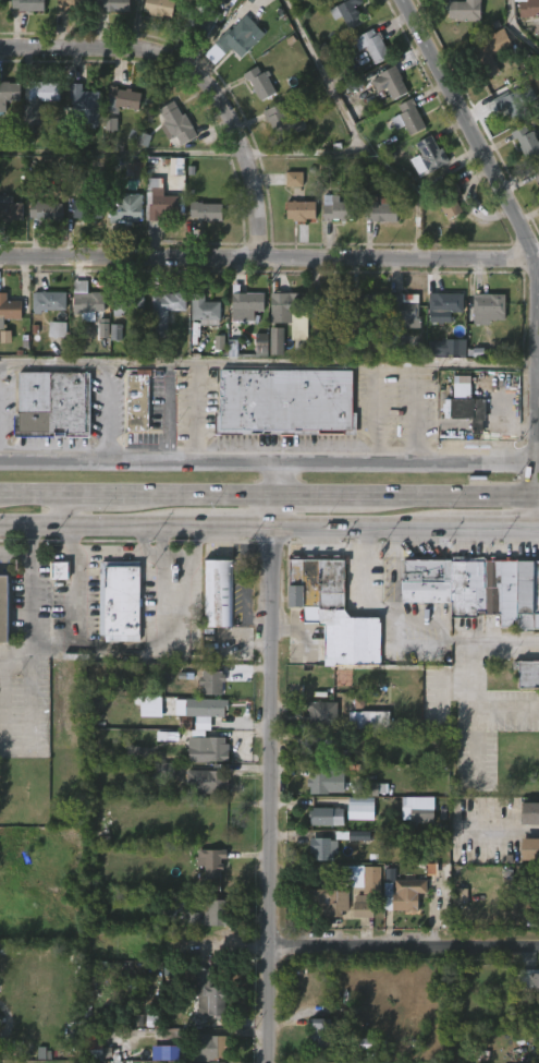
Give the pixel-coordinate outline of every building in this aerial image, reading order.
[(10,8),(10,0),(41,0),(41,11),(17,11),(17,8),(10,8)] [(54,10),(54,0),(87,0),(87,12),(54,10)] [(98,10),(98,0),(132,0),(132,14),(106,14),(106,10),(98,10)] [(140,11),(143,0),(173,0),(170,16),(159,14),(158,17),(140,11)] [(346,3),(345,0),(363,0),(365,3),(359,5),(367,22),(350,31),(339,8),(346,3)] [(448,16),(448,0),(465,1),(465,0),(479,0),(479,21),(463,21),(463,17),(448,16)] [(517,17),(517,0),(525,1),(525,0),(538,0),(538,15),(527,15),(527,17),(517,17)] [(213,9),(223,15),(208,38),(207,37),(205,40),(184,26),(186,22),(182,20),(192,5),(197,9),(201,1),(213,9)] [(243,19),(254,29),(257,26),(266,35),(243,57),(240,53),(238,56),(232,49),(226,55),(217,44),(243,19)] [(372,28),(375,34),(378,33),(391,57),(375,65),(365,47),(357,50),(352,39),(372,28)] [(503,72),(485,82),(471,57),(479,52),(477,47),(488,41),(503,72)] [(403,78),(411,90),(394,100),(388,88),(379,94),(372,81),(397,64),(405,77),(403,78)] [(256,65),(260,73),(262,71),(275,92),(259,101),(246,80),(245,81),(241,74),(256,65)] [(4,112),(0,112),(0,81),(8,82),(8,83),(20,84),(19,101),(4,101),(4,112)] [(59,100),(28,100),(28,82),(60,83),(59,100)] [(82,84),(82,90),(100,92),(99,123),(88,123),(88,109),(79,109),(79,111),(73,111),(73,126),(64,126),(64,110),(71,110),(71,99),(69,99),(69,84),(82,84)] [(114,88),(123,89),(124,87),(130,88),(128,90),(139,93),(136,109),(112,106),(112,101),(105,100),(107,84),(115,85),(114,88)] [(526,87),(531,97),(524,100),(530,112),(516,120),(509,107),(499,112),(495,109),(491,111),(487,105),(511,90),(513,95),(526,87)] [(422,116),(428,126),(409,135),(405,125),(397,129),(392,118),(404,112),(400,105),(415,97),(422,116)] [(175,107),(181,117),(184,114),(196,135),(180,145),(175,136),(171,138),(163,124),(166,123),(158,110),(173,101),(175,107)] [(287,114),(292,124),(304,118),(308,126),(279,140),(265,111),(284,102),(290,113),(287,114)] [(105,130),(117,130),(118,114),(106,114),(105,130)] [(537,141),(538,139),(538,153),(527,160),(511,132),(525,124),(529,132),(531,130),(537,141)] [(152,136),(131,129),(127,140),(148,148),(152,136)] [(434,141),(439,148),(441,147),(449,161),(428,173),(426,170),(418,176),(409,160),(420,154),(415,144),(430,134),(434,141)] [(528,167),(538,161),(538,188),(528,167)] [(145,162),(127,162),(127,176),(145,176),(145,162)] [(303,172),(286,172),(286,187),(303,187),(303,172)] [(466,213),(449,220),(436,193),(458,182),(464,193),(458,196),(466,213)] [(144,194),(144,221),(119,222),(119,226),(112,226),(112,224),(110,224),(110,206),(117,206),(117,197),(119,197),(119,193),(144,194)] [(4,222),(0,222),(0,195),(14,195),(14,203),(24,203),(24,220),(4,221),(4,222)] [(156,229),(147,229),(148,205),(150,205),(150,195),(177,195),(176,213),(159,213),(159,229),(156,229)] [(336,195),(336,202),(355,202),(355,219),(329,218),(329,221),(321,221),(321,195),(336,195)] [(375,196),(375,205),(379,205),(379,197),(387,197),(387,205),(392,205),(392,221),(370,221),(370,218),(363,218),(363,196),(375,196)] [(84,198),(106,200),(105,218),(96,218),(95,219),(75,218),(75,200),(84,198)] [(298,200),(318,202),(318,218),(308,218),(308,221),(294,220),(294,218),(290,218),(290,201),(298,200)] [(40,201),(45,203),(64,203),(64,219),(39,219),(39,218),(32,217),(33,201),(40,201)] [(199,201),(205,203),(225,204),(225,220),(205,220),(205,222),(199,222),(197,217),(193,217),(193,201),(199,201)] [(159,294),(181,292),(181,288),(185,288),(184,311),(172,311),(172,323),(166,323),(166,337),(150,337),(152,283),(159,283),(159,294)] [(242,283),(242,292),(267,292),(266,311),(257,311),(257,321),(233,321),(234,283),(242,283)] [(40,309),(40,314),(32,314),(32,311),(30,311),(30,294),(32,294),(32,290),(64,291),(64,309),(40,309)] [(101,291),(101,311),(93,311),(91,321),(77,321),(78,314),(71,314),(71,295),(84,294),(84,291),(101,291)] [(143,292),(143,313),(120,312),(120,315),(111,315),(112,295),(124,298),(124,294),(131,294),(131,291),(143,292)] [(2,328),(0,328),(0,293),(4,293),(4,301),(20,301),(19,319),(2,318),(2,328)] [(204,293),(204,302),(219,303),(219,328),(199,328),(199,319),(189,319),(191,293),(204,293)] [(302,293),(302,314),(305,314),(305,342),(291,342),(291,323),(269,323),(269,293),(302,293)] [(322,317),(314,317),(315,298),(327,298),(327,293),(345,293),(344,314),(327,313),(327,315),(322,315),(322,317)] [(383,293),(383,311),(367,311),(367,313),(354,313),(354,298),(365,298),(365,294),(368,293),(383,293)] [(405,300),(405,303),(420,303),(420,317),(422,317),(422,328),(408,327),(408,319),(402,319),(402,327),(393,327),(393,319),(392,319),(392,293),(405,293),(405,300)] [(436,316),(429,315),(429,293),(463,293),(462,312),(438,312),(438,316),(436,316)] [(507,294),(507,321),(489,319),(489,323),(477,323),(476,298),(490,298),(491,294),(493,293),(507,294)] [(109,337),(109,320),(99,320),(100,338),(109,337)] [(67,323),(49,322),(49,337),(66,337),(67,323)] [(122,341),(122,325),(111,325),(111,341),(122,341)] [(284,328),(271,328),(270,356),(283,356),(284,328)] [(1,343),(11,343),(11,331),(0,332),(1,343)] [(405,333),(390,333),(390,349),(405,349),(405,333)] [(268,334),(256,334),(256,356),(268,356),(268,334)] [(215,350),(224,350),(225,336),(215,335),(215,350)] [(237,357),(238,340),(228,340),(228,357),(237,357)] [(428,340),(428,356),(467,356),(467,341),(428,340)] [(147,431),(125,430),(126,375),(134,375),(134,370),(149,370),(149,377),(147,377),(147,431)] [(217,434),(213,434),(213,412),(218,412),(218,371),(352,371),(351,435),(217,434)] [(13,438),(13,415),(16,415),(17,373),(87,374),(86,438),(13,438)] [(468,376),(468,399),(485,399),(483,420),(481,420),(481,435),(470,435),(470,419),(452,419),(452,376),(468,376)] [(516,560),(538,560),(538,628),(511,628),(511,626),(499,626),(499,614),(482,614),(482,611),(474,611),(474,616),(448,616),(448,601),(400,601),(402,555),(442,556),(442,559),(449,559),(449,556),(516,556),(516,560)] [(342,558),(343,609),(347,616),(380,616),(379,665),(344,665),(344,659),(322,660),(323,624),(302,623),(302,606),(289,606),(289,557),(342,558)] [(233,559),(231,627),(204,626),(205,558),(233,559)] [(135,561),(135,567),(138,567),(137,641),(98,641),(98,561),(135,561)] [(68,563),(52,563),(52,580),(68,580),(68,563)] [(8,643),(9,576),(0,576),(0,643),(8,643)] [(511,660),(538,660),(538,687),(517,687),(517,669),(511,669),(511,660)] [(220,665),(220,672),(223,672),(223,696),(204,696),(204,686),(201,686),(201,677),(205,677),(205,672),(207,672),(207,665),(220,665)] [(351,671),(335,670),(335,686),(351,687),(351,671)] [(162,716),(162,697),(140,697),(140,716),(162,716)] [(226,699),(226,710),(222,710),(222,716),(220,716),(220,718),(217,718),(217,716),(209,716),(209,729),(204,729),(204,736),(223,737),(223,744),(228,744),(226,761),(208,760),(208,762),(186,761),(186,737),(182,737),(182,728),(177,728),(177,715),(194,716),(194,699),(226,699)] [(340,702),(340,727),(310,727),(310,711),(308,711),(308,702),(340,702)] [(389,712),(349,712),(349,730),(389,730),(389,712)] [(334,738),(334,750),(352,750),(352,763),(313,763),(313,753),(310,753),(310,746),(313,746),(313,737),(334,738)] [(226,772),(228,794),(198,794),(198,782),(185,782),(185,770),(212,770),(212,763),(226,764),(226,772)] [(175,765),(153,764),(153,777),(174,778),(175,765)] [(346,765),(346,793),(331,793),(330,796),(313,795),(313,788),(310,787),(310,780),(313,780),(313,772),(317,772),(317,764),(346,765)] [(363,784),(363,796),(384,795),(383,784),(363,784)] [(372,820),(345,820),(346,797),(373,798),(372,820)] [(432,797),(432,822),(409,822),(409,820),(401,820),(401,807),(405,807),(405,797),(432,797)] [(519,801),(538,802),(538,823),(518,823),(519,801)] [(342,825),(308,825),(308,817),(310,817),(310,808),(342,808),(342,825)] [(349,841),(371,841),(370,831),(349,832),(349,841)] [(329,837),(329,841),(336,841),(336,850),(332,850),(332,860),(311,861),(311,855),(308,855),(308,837),(329,837)] [(538,860),(538,839),(522,839),(522,860),(538,860)] [(219,859),(219,865),(222,865),(222,870),(219,870),(219,878),(205,877),(205,867),(197,866),(197,849),(225,850),(225,859),(219,859)] [(516,855),(538,854),(538,875),(516,875),(516,855)] [(363,866),(378,867),(378,892),(368,892),(368,887),(342,887),(341,873),(332,873),(332,866),(363,866)] [(396,869),(396,881),(429,881),(429,893),(420,893),(420,910),(387,910),(385,869),(396,869)] [(347,892),(347,911),(341,911),(341,917),(308,917),(309,889),(336,890),(336,891),(347,892)] [(467,889),(457,889),(456,903),(467,904),(467,889)] [(371,895),(372,918),(353,917),(353,903),(355,903),(355,895),(371,895)] [(222,922),(221,935),(209,935),(209,926),(201,926),(203,905),(207,905),(207,899),(225,899),(225,922),(222,922)] [(199,913),(188,913),(188,926),(199,925),(199,913)] [(519,969),(538,969),(538,988),(520,988),(519,969)] [(223,1015),(206,1015),(207,982),(224,982),(223,1015)] [(330,1020),(332,1034),(334,1034),(334,1049),(310,1050),(311,1028),(309,1028),(309,1018),(330,1019),(330,1020)] [(85,1056),(103,1055),(102,1030),(84,1031),(85,1056)] [(217,1060),(207,1060),(208,1035),(224,1036),(224,1058),(217,1058),(217,1060)] [(358,1050),(386,1051),(386,1039),(359,1038),(358,1050)] [(163,1062),(179,1062),(179,1047),(162,1047),(163,1062)]
